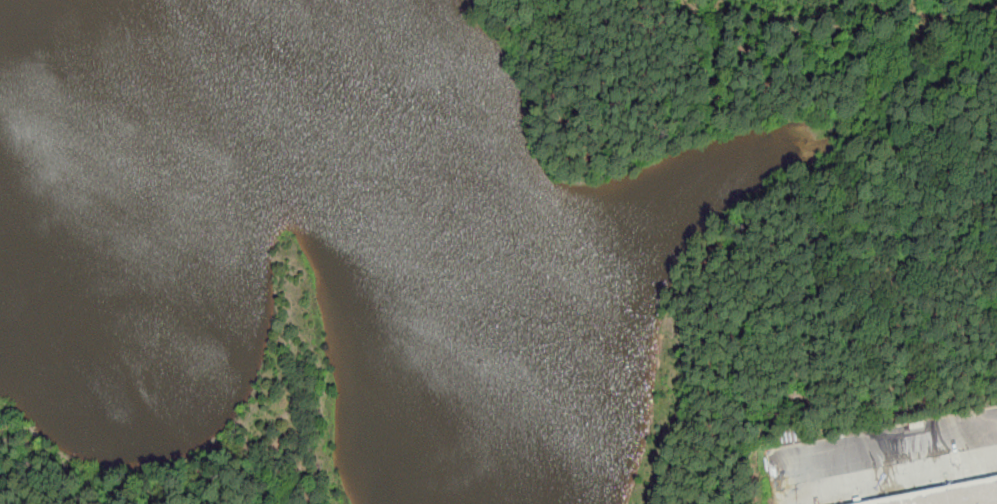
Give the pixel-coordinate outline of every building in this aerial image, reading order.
[(871,503),(996,480),(996,503),(871,503)]
